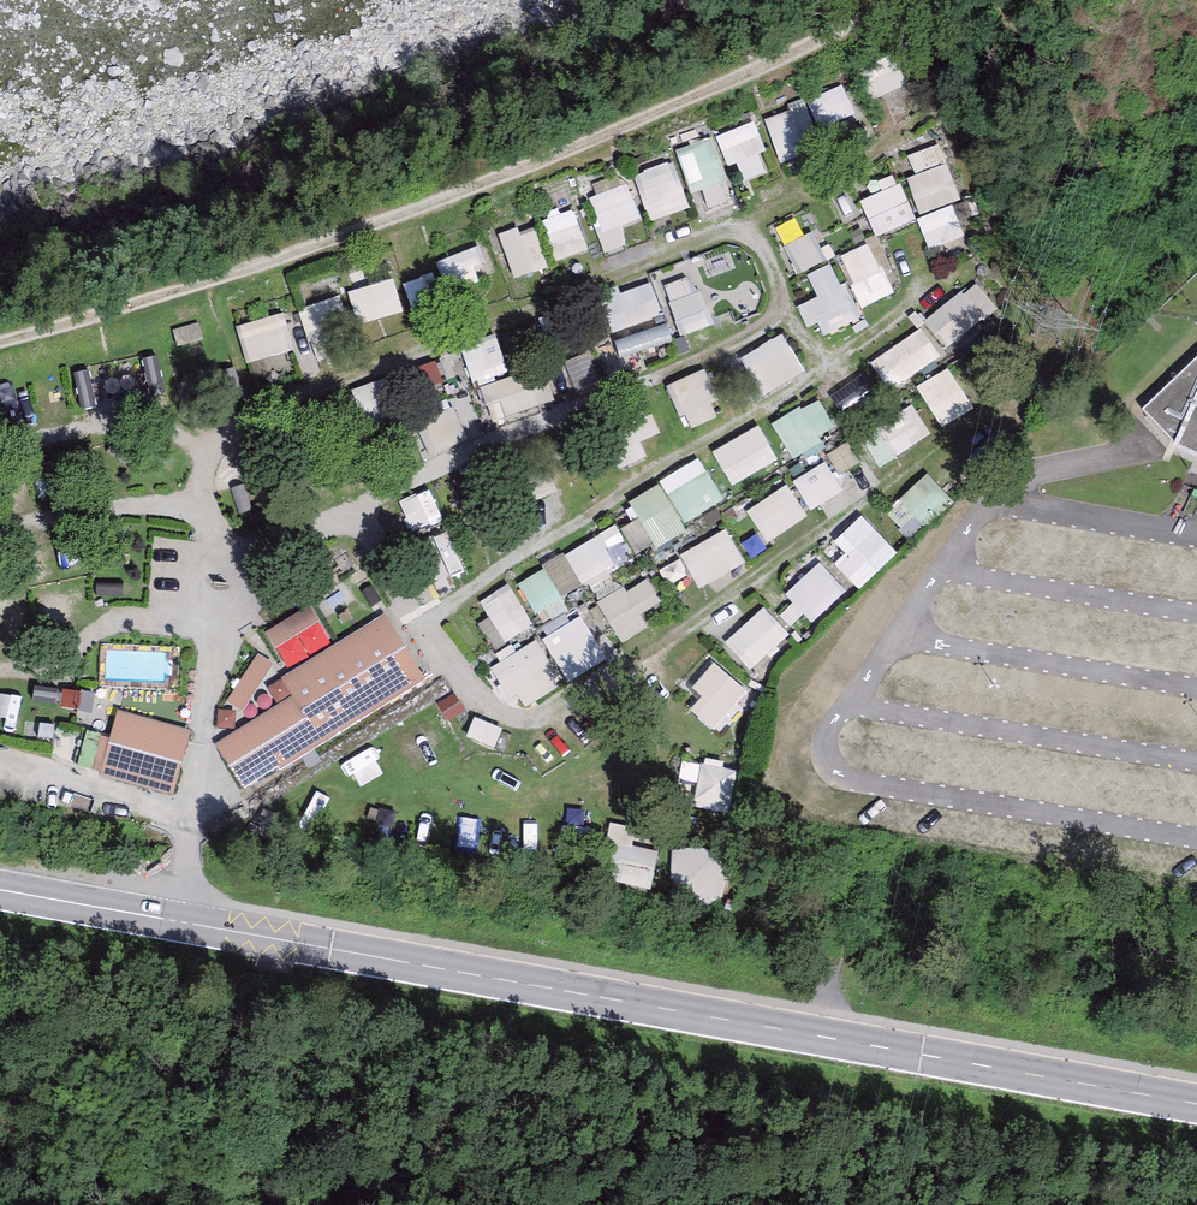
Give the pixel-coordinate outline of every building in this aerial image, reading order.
[(788,158),(867,126),(848,81),(770,113),(788,158)] [(727,127),(743,178),(776,168),(760,117),(727,127)] [(704,207),(737,199),(721,133),(688,141),(704,207)] [(946,140),(907,156),(930,212),(969,196),(946,140)] [(679,156),(640,169),(657,219),(696,206),(679,156)] [(612,252),(635,246),(629,225),(645,220),(634,181),(594,192),(612,252)] [(867,197),(883,236),(923,220),(908,181),(867,197)] [(562,260),(595,252),(584,206),(552,213),(562,260)] [(932,245),(970,240),(965,207),(927,212),(932,245)] [(809,213),(783,226),(805,272),(831,260),(809,213)] [(545,225),(508,233),(518,274),(554,265),(545,225)] [(880,240),(848,251),(866,305),(898,294),(880,240)] [(812,300),(822,332),(863,320),(844,259),(815,268),(824,296),(812,300)] [(703,266),(669,278),(690,335),(723,322),(703,266)] [(399,276),(355,289),(365,324),(410,311),(399,276)] [(982,280),(932,320),(953,347),(1004,307),(982,280)] [(610,296),(619,328),(668,315),(659,283),(610,296)] [(343,293),(306,308),(327,360),(350,351),(340,327),(355,321),(343,293)] [(245,324),(256,363),(301,350),(289,310),(245,324)] [(897,390),(951,352),(931,323),(877,362),(897,390)] [(627,354),(679,341),(675,325),(623,338),(627,354)] [(789,331),(747,356),(771,394),(812,368),(789,331)] [(419,371),(428,391),(452,380),(443,360),(419,371)] [(1145,411),(1175,447),(1196,456),(1196,362),(1145,411)] [(924,385),(949,426),(980,407),(955,366),(924,385)] [(693,429),(730,414),(711,369),(674,385),(693,429)] [(243,400),(234,370),(224,373),(233,403),(243,400)] [(547,408),(542,377),(488,385),(491,400),(509,397),(512,414),(547,408)] [(780,422),(798,455),(844,429),(825,396),(780,422)] [(474,437),(485,433),(475,402),(464,406),(474,437)] [(922,404),(867,430),(883,464),(938,438),(922,404)] [(460,406),(422,423),(437,456),(474,439),(460,406)] [(764,438),(732,457),(745,479),(777,460),(764,438)] [(634,497),(644,517),(629,525),(643,550),(732,503),(708,457),(634,497)] [(799,479),(818,509),(850,489),(831,459),(799,479)] [(935,472),(891,509),(915,537),(959,500),(935,472)] [(276,505),(266,478),(256,482),(266,508),(276,505)] [(797,484),(754,505),(770,539),(814,518),(797,484)] [(253,512),(243,486),(232,489),(242,516),(253,512)] [(437,491),(411,503),(425,533),(451,521),(437,491)] [(866,583),(898,553),(866,519),(834,548),(866,583)] [(686,552),(706,587),(753,560),(734,525),(686,552)] [(553,634),(573,678),(604,664),(572,592),(635,564),(619,530),(526,573),(554,633),(553,634)] [(825,559),(791,593),(820,621),(853,588),(825,559)] [(658,625),(651,607),(667,600),(657,575),(607,596),(625,639),(658,625)] [(123,582),(97,582),(97,596),(123,596),(123,582)] [(505,645),(541,626),(519,583),(482,602),(505,645)] [(759,668),(797,633),(770,605),(732,640),(759,668)] [(289,620),(266,634),(276,649),(294,637),(319,622),(309,606),(289,620)] [(427,678),(385,614),(282,679),(292,697),(217,745),(242,790),(279,768),(281,771),(427,678)] [(542,638),(500,662),(527,709),(568,685),(542,638)] [(243,712),(273,666),(258,656),(228,702),(243,712)] [(711,695),(699,709),(723,730),(757,691),(722,659),(699,685),(711,695)] [(10,718),(20,686),(0,680),(0,715),(10,718)] [(103,776),(173,794),(189,730),(120,712),(103,776)] [(699,802),(736,810),(745,766),(708,759),(699,802)] [(630,825),(620,880),(656,887),(666,831),(630,825)] [(726,896),(722,845),(677,848),(681,900),(726,896)]
